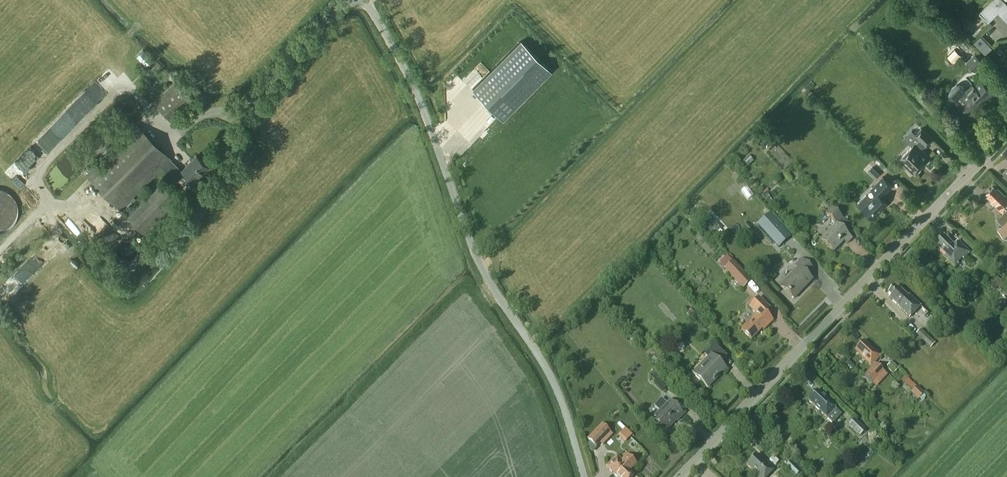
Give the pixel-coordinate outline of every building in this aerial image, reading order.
[(1002,0),(992,0),(980,13),(988,21),(998,11),(1006,20),(1006,4),(1002,0)] [(967,37),(962,39),(966,47),(971,44),(967,37)] [(503,119),(551,71),(521,41),(473,89),(503,119)] [(141,50),(137,57),(148,63),(152,57),(141,50)] [(955,51),(949,57),(953,61),(958,55),(955,51)] [(984,62),(974,53),(966,63),(976,71),(984,62)] [(981,79),(975,86),(972,83),(965,90),(968,93),(964,98),(974,107),(983,98),(986,100),(994,92),(981,79)] [(193,99),(177,81),(154,103),(169,120),(193,99)] [(86,174),(88,177),(120,209),(162,168),(176,182),(184,173),(192,182),(208,166),(196,155),(181,170),(170,159),(171,159),(136,124),(86,174)] [(901,160),(900,161),(904,164),(905,163),(915,173),(930,158),(922,149),(926,145),(927,146),(933,139),(922,128),(915,135),(920,139),(916,143),(915,143),(900,158),(901,160)] [(33,146),(24,154),(36,167),(45,158),(33,146)] [(742,162),(747,167),(753,162),(748,156),(742,162)] [(868,171),(877,180),(881,175),(873,167),(868,171)] [(877,194),(872,200),(866,195),(858,204),(872,218),(887,203),(881,197),(892,186),(882,177),(871,188),(877,194)] [(182,204),(160,182),(128,216),(150,237),(182,204)] [(1006,194),(1005,195),(997,187),(996,188),(993,186),(987,192),(989,195),(987,196),(995,204),(995,205),(1003,213),(1001,214),(997,218),(1000,221),(999,222),(1002,225),(998,229),(1006,238),(1006,195),(1006,194)] [(825,214),(836,224),(821,240),(833,252),(844,241),(847,244),(852,239),(844,232),(850,226),(831,208),(825,214)] [(769,214),(757,225),(777,247),(790,236),(769,214)] [(710,215),(702,222),(717,237),(725,230),(710,215)] [(97,231),(112,240),(118,230),(103,221),(97,231)] [(955,268),(965,258),(970,253),(958,241),(954,245),(944,236),(935,245),(946,255),(944,257),(955,268)] [(117,250),(117,251),(117,252),(117,254),(118,255),(118,256),(119,257),(120,258),(121,259),(122,260),(123,260),(124,261),(125,261),(126,261),(128,261),(129,261),(130,261),(132,260),(133,260),(134,259),(135,258),(136,257),(136,256),(137,255),(137,254),(138,253),(138,251),(138,250),(138,249),(138,248),(137,246),(137,245),(136,244),(135,243),(134,242),(133,242),(132,241),(131,241),(129,240),(128,240),(127,240),(126,240),(124,240),(123,241),(122,241),(121,242),(120,243),(119,244),(118,245),(118,246),(117,247),(117,249),(117,250)] [(12,299),(55,257),(43,245),(0,287),(12,299)] [(781,287),(794,299),(812,280),(806,275),(812,269),(802,259),(796,265),(799,268),(781,287)] [(752,281),(733,261),(724,269),(743,289),(752,281)] [(921,306),(910,295),(908,297),(899,288),(898,289),(896,286),(889,293),(891,295),(890,297),(899,306),(898,307),(910,318),(921,306)] [(755,315),(748,323),(741,329),(752,339),(762,329),(763,330),(773,321),(765,313),(770,309),(758,298),(749,307),(755,313),(755,315)] [(686,312),(696,324),(702,318),(695,310),(694,312),(690,308),(686,312)] [(935,343),(921,329),(916,334),(931,348),(935,343)] [(854,351),(871,367),(880,357),(863,341),(854,351)] [(727,356),(714,344),(704,355),(708,359),(693,374),(707,388),(725,369),(719,363),(727,356)] [(887,367),(894,374),(899,369),(892,362),(887,367)] [(876,363),(864,375),(872,383),(884,371),(876,363)] [(670,384),(658,372),(651,378),(664,390),(670,384)] [(908,378),(904,382),(908,387),(912,382),(908,378)] [(917,386),(911,392),(918,399),(924,393),(917,386)] [(816,391),(807,400),(826,418),(835,408),(816,391)] [(665,431),(665,430),(675,419),(677,421),(684,413),(676,405),(674,406),(669,401),(666,404),(661,400),(655,406),(660,411),(652,419),(665,431)] [(866,430),(855,419),(849,425),(860,436),(866,430)] [(609,432),(602,425),(588,439),(595,447),(609,432)] [(620,434),(627,441),(632,435),(626,428),(620,434)] [(630,458),(627,455),(621,460),(616,456),(606,467),(617,476),(632,476),(634,475),(630,471),(636,464),(630,458)] [(755,455),(746,465),(757,475),(756,476),(757,476),(767,476),(774,470),(761,458),(760,459),(755,455)] [(773,456),(769,460),(775,465),(779,462),(773,456)] [(792,461),(785,467),(794,476),(795,476),(802,471),(792,461)]
